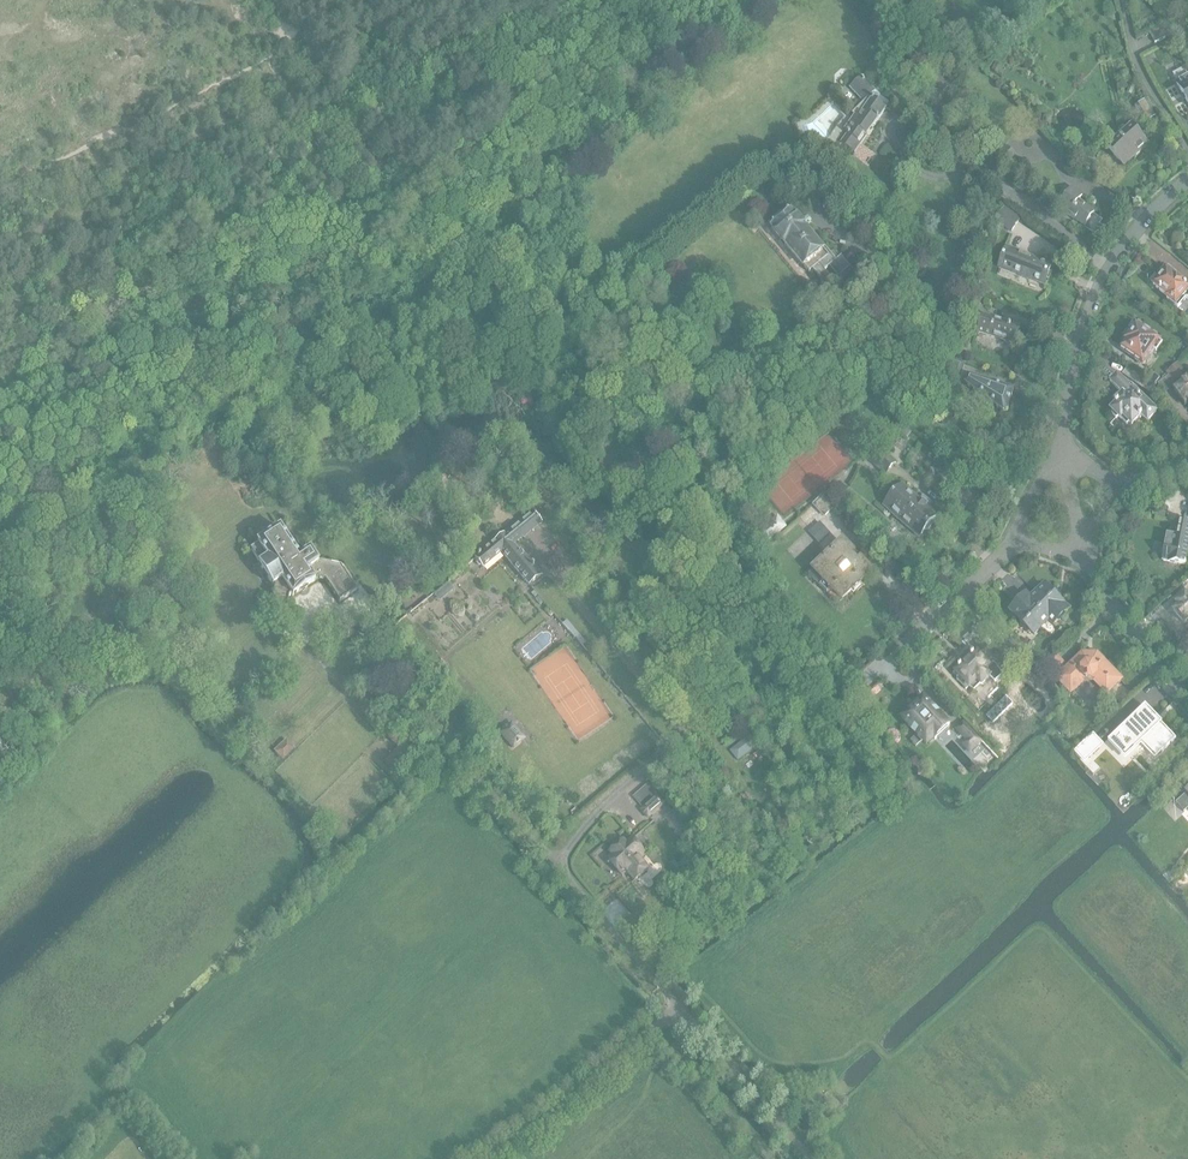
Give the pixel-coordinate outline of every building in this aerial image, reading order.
[(1149,33),(1155,43),(1170,36),(1164,25),(1149,33)] [(1187,68),(1173,76),(1177,83),(1187,103),(1187,69),(1187,68)] [(950,88),(948,86),(934,69),(929,74),(942,90),(944,93),(950,88)] [(1120,74),(1121,79),(1130,76),(1128,70),(1120,74)] [(889,103),(880,98),(861,78),(850,87),(864,102),(852,114),(855,117),(844,131),(848,134),(841,144),(854,154),(886,109),(889,103)] [(1146,123),(1158,116),(1148,99),(1136,107),(1146,123)] [(1125,167),(1148,146),(1130,126),(1107,148),(1125,167)] [(1004,146),(995,158),(1006,167),(1016,156),(1004,146)] [(1058,208),(1085,227),(1095,213),(1079,202),(1083,197),(1072,189),(1058,208)] [(1004,208),(997,221),(1012,232),(1020,220),(1004,208)] [(815,240),(804,226),(789,209),(769,225),(809,274),(812,271),(824,286),(832,280),(824,271),(830,267),(839,277),(851,267),(842,256),(839,258),(834,252),(831,254),(817,238),(815,240)] [(1044,284),(1052,266),(1007,248),(1000,266),(1044,284)] [(1174,276),(1176,273),(1169,267),(1153,286),(1168,297),(1166,299),(1179,309),(1186,299),(1187,300),(1187,287),(1174,276)] [(977,307),(980,299),(971,295),(968,304),(977,307)] [(1015,344),(1020,328),(983,316),(978,332),(1015,344)] [(1156,351),(1162,342),(1136,324),(1125,341),(1126,342),(1123,347),(1128,350),(1127,352),(1143,363),(1152,349),(1156,351)] [(959,350),(961,343),(954,341),(953,348),(959,350)] [(1178,364),(1177,364),(1172,356),(1161,363),(1168,374),(1178,364)] [(960,377),(965,364),(947,358),(942,372),(960,377)] [(1168,374),(1178,388),(1174,390),(1185,405),(1187,403),(1187,379),(1178,364),(1168,374)] [(1159,388),(1152,383),(1135,371),(1129,379),(1154,396),(1159,388)] [(1112,399),(1117,403),(1116,403),(1117,404),(1112,410),(1113,411),(1112,414),(1116,418),(1119,417),(1127,425),(1129,422),(1132,425),(1138,418),(1140,419),(1142,417),(1147,422),(1156,413),(1149,406),(1150,402),(1147,399),(1143,400),(1132,390),(1133,389),(1129,384),(1128,385),(1118,375),(1110,383),(1119,392),(1112,399)] [(1008,411),(1014,391),(968,377),(966,384),(1003,412),(1008,411)] [(888,438),(882,444),(886,448),(892,441),(888,438)] [(872,461),(886,473),(895,463),(881,451),(872,461)] [(920,536),(936,517),(900,487),(884,506),(920,536)] [(824,516),(836,504),(826,493),(814,504),(824,516)] [(819,521),(823,517),(813,506),(809,511),(819,521)] [(541,522),(532,511),(513,526),(523,537),(541,522)] [(1046,517),(1045,519),(1046,524),(1048,525),(1053,524),(1055,522),(1053,516),(1052,516),(1046,517)] [(784,529),(777,521),(760,538),(767,545),(784,529)] [(1177,522),(1174,537),(1168,536),(1163,561),(1185,564),(1187,550),(1187,524),(1177,522)] [(351,595),(341,580),(331,565),(318,563),(310,550),(300,557),(280,527),(257,543),(258,544),(250,549),(260,564),(259,564),(273,585),(274,585),(275,587),(272,603),(287,606),(290,594),(292,597),(318,579),(325,581),(339,602),(351,595)] [(517,552),(515,548),(510,542),(519,534),(513,527),(475,559),(482,568),(502,552),(529,585),(540,575),(519,550),(517,552)] [(862,563),(864,561),(855,551),(852,553),(843,544),(810,576),(827,593),(830,590),(832,591),(834,589),(843,599),(853,589),(855,591),(862,584),(860,582),(871,573),(862,563)] [(1034,598),(1030,602),(1048,620),(1053,625),(1067,610),(1055,598),(1044,588),(1034,598)] [(1187,599),(1185,596),(1176,604),(1179,607),(1173,612),(1184,624),(1187,621),(1187,599)] [(1025,598),(1011,612),(1034,635),(1048,620),(1030,602),(1026,598),(1025,598)] [(400,639),(396,634),(390,628),(384,634),(394,644),(400,639)] [(1001,646),(994,653),(1009,667),(1015,660),(1014,659),(1016,656),(1017,657),(1023,650),(1012,638),(1005,645),(1006,646),(1003,648),(1001,646)] [(957,670),(955,672),(959,677),(956,680),(965,689),(968,686),(972,690),(980,684),(989,677),(994,682),(1002,675),(997,668),(993,663),(988,667),(980,658),(983,655),(984,656),(988,652),(979,642),(975,646),(980,652),(977,655),(976,653),(973,656),(973,655),(968,660),(966,658),(961,663),(962,664),(957,669),(957,670)] [(1040,667),(1038,669),(1050,681),(1066,664),(1055,653),(1040,667)] [(1083,655),(1057,680),(1071,694),(1084,681),(1085,683),(1088,681),(1086,679),(1092,680),(1106,695),(1121,681),(1097,655),(1083,655)] [(924,698),(902,718),(919,736),(918,737),(921,741),(922,740),(927,745),(934,739),(935,740),(950,726),(924,698)] [(1145,706),(1108,742),(1125,759),(1141,744),(1155,758),(1162,752),(1176,738),(1175,738),(1145,706)] [(1048,709),(1040,716),(1044,719),(1051,713),(1048,709)] [(963,723),(956,730),(966,741),(962,744),(970,752),(981,742),(963,723)] [(502,733),(514,747),(523,740),(512,725),(508,728),(507,726),(504,729),(505,730),(502,733)] [(1093,734),(1074,752),(1075,753),(1084,763),(1104,745),(1094,734),(1093,734)] [(749,736),(730,751),(737,761),(757,747),(749,736)] [(283,759),(293,748),(286,741),(276,752),(283,759)] [(1176,802),(1184,812),(1187,808),(1187,792),(1176,802)] [(648,818),(664,804),(658,796),(642,810),(648,818)] [(682,827),(688,822),(676,809),(670,814),(682,827)] [(627,844),(624,841),(611,853),(635,881),(648,869),(640,859),(645,854),(633,839),(627,844)] [(824,1106),(817,1099),(813,1103),(819,1110),(824,1106)]
